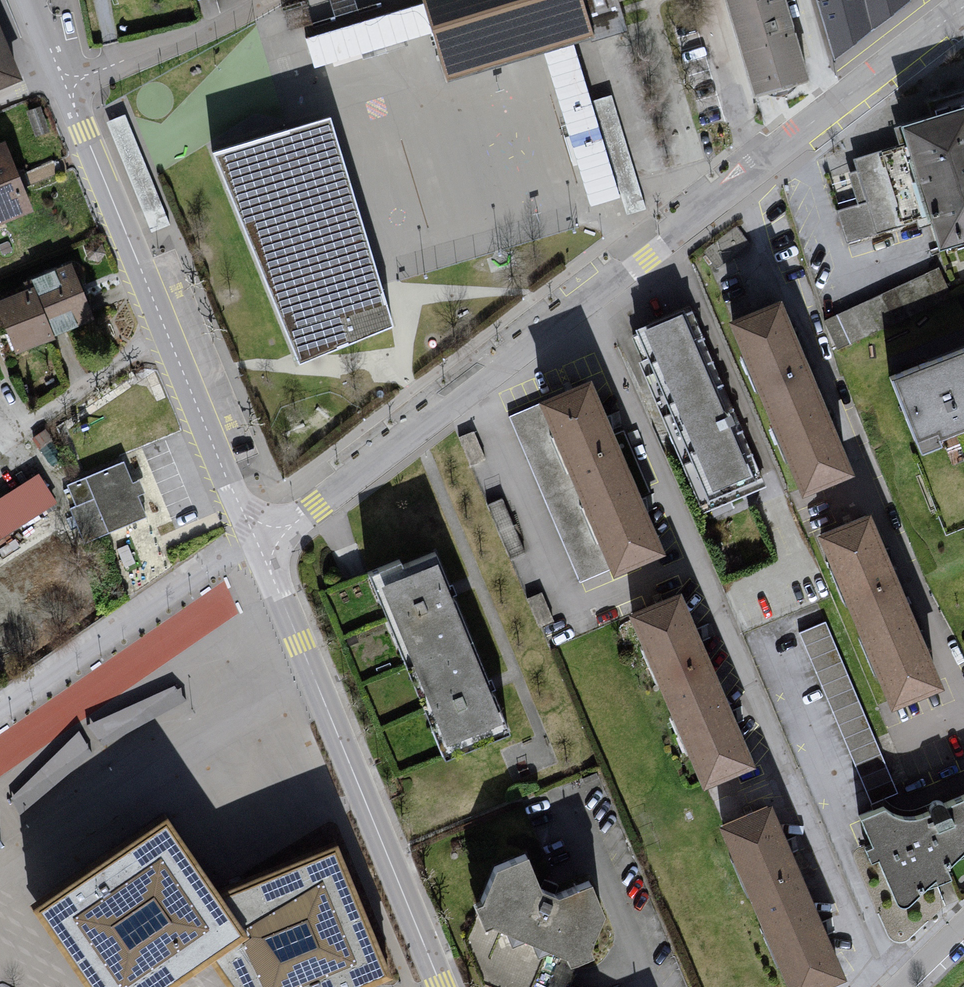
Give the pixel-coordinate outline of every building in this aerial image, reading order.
[(448,83),(590,40),(581,11),(620,0),(423,0),(448,83)] [(754,101),(811,84),(787,0),(725,0),(754,101)] [(832,63),(914,2),(913,0),(815,0),(832,63)] [(0,13),(0,98),(31,84),(0,13)] [(908,128),(944,250),(963,244),(963,111),(908,128)] [(328,120),(215,153),(300,365),(393,326),(328,120)] [(0,149),(0,228),(35,216),(9,146),(0,149)] [(897,159),(832,179),(852,243),(916,223),(897,159)] [(823,313),(836,343),(952,295),(940,264),(823,313)] [(0,306),(0,315),(17,359),(55,346),(54,340),(95,322),(71,268),(23,288),(27,295),(0,306)] [(785,303),(732,324),(802,499),(855,478),(785,303)] [(692,314),(638,336),(707,508),(761,486),(692,314)] [(894,382),(925,458),(963,442),(963,353),(894,382)] [(592,382),(538,405),(613,580),(667,557),(592,382)] [(124,469),(67,491),(74,513),(70,515),(83,546),(145,522),(137,500),(144,498),(139,485),(132,488),(124,469)] [(0,505),(0,548),(59,511),(39,480),(0,505)] [(870,515),(821,535),(896,710),(945,690),(870,515)] [(439,562),(384,585),(450,745),(506,722),(439,562)] [(683,595),(632,617),(707,791),(758,769),(683,595)] [(829,615),(802,625),(858,774),(886,764),(829,615)] [(863,825),(900,911),(911,913),(963,859),(963,805),(927,820),(909,823),(889,811),(863,825)] [(720,829),(789,986),(840,986),(850,982),(773,806),(720,829)] [(36,908),(89,986),(171,986),(208,962),(245,936),(219,891),(168,819),(36,908)] [(219,891),(245,936),(208,962),(227,986),(362,986),(390,976),(336,846),(219,891)] [(547,891),(534,860),(502,873),(486,907),(483,923),(486,930),(495,935),(499,929),(503,932),(512,948),(524,941),(533,947),(534,954),(544,959),(554,953),(573,960),(577,969),(590,965),(602,952),(595,889),(566,899),(547,891)]
